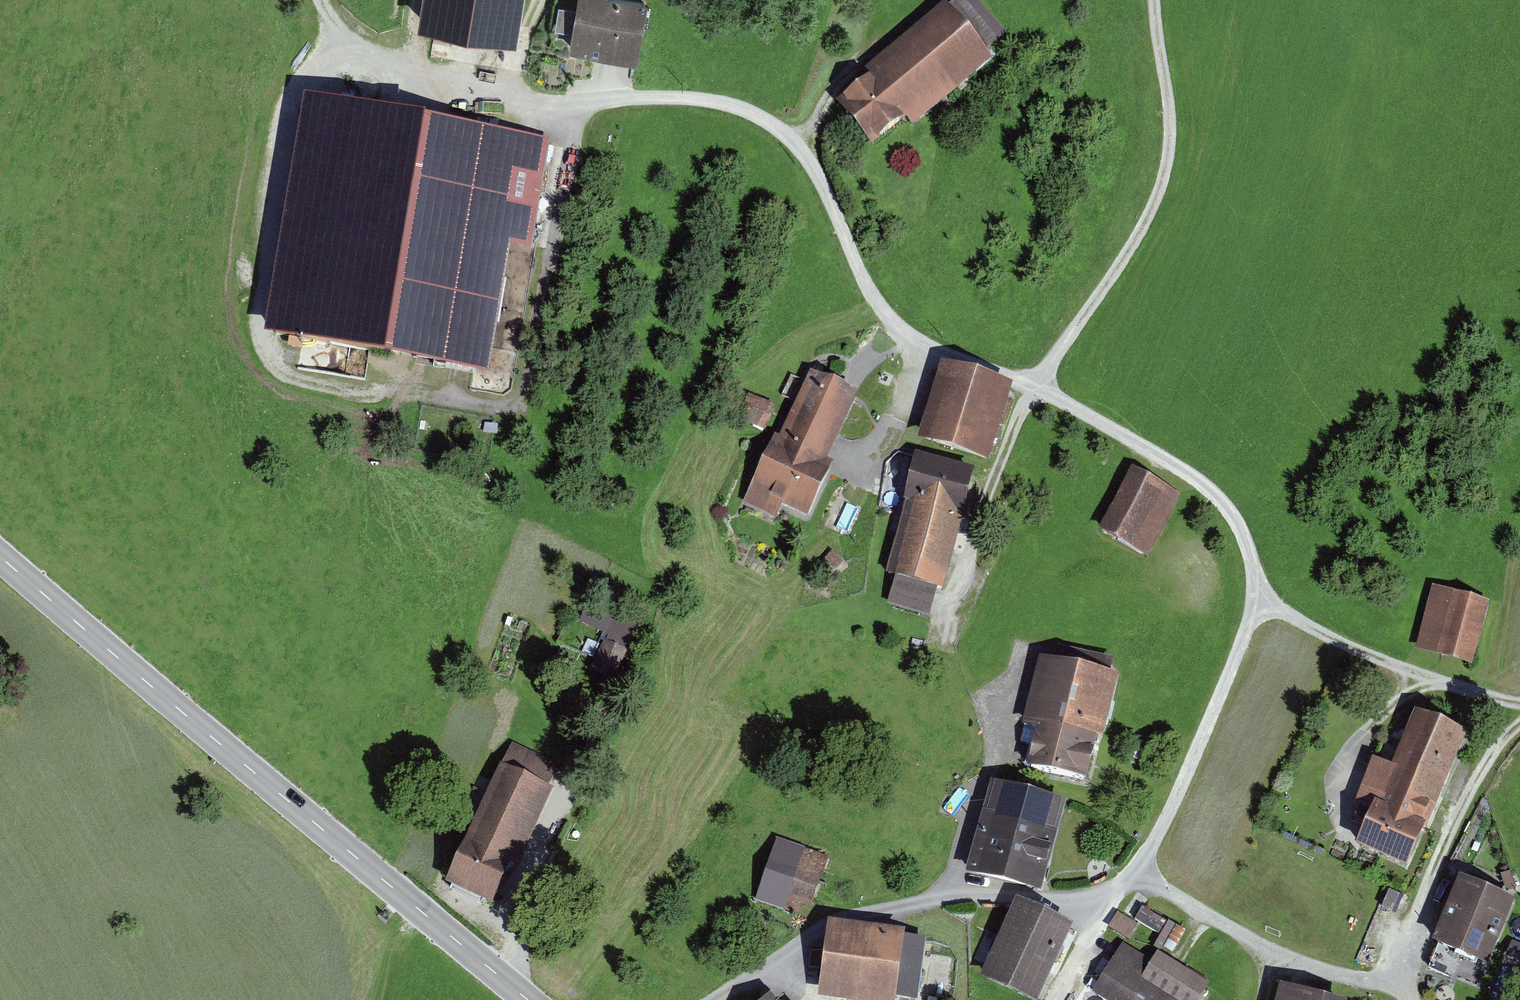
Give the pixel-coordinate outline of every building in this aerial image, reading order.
[(422,29),(518,44),(524,0),(426,0),(422,29)] [(614,0),(581,0),(573,50),(644,62),(653,7),(614,0)] [(982,0),(963,0),(959,3),(957,0),(949,0),(866,68),(879,83),(853,104),(882,139),(914,113),(924,126),(1002,62),(994,52),(1012,36),(982,0)] [(555,48),(569,51),(576,7),(562,4),(555,48)] [(544,137),(308,95),(267,328),(479,366),(501,241),(525,245),(544,137)] [(1009,387),(939,364),(915,435),(986,458),(1009,387)] [(865,397),(818,376),(789,439),(775,433),(742,504),(780,521),(788,504),(818,518),(845,461),(837,458),(865,397)] [(783,408),(751,393),(745,405),(761,413),(755,425),(771,433),(783,408)] [(975,470),(915,453),(881,570),(901,576),(892,607),(923,616),(932,585),(941,588),(975,470)] [(1144,552),(1177,493),(1134,469),(1102,528),(1144,552)] [(844,562),(832,551),(818,566),(831,577),(844,562)] [(1432,586),(1415,652),(1472,666),(1489,601),(1432,586)] [(599,646),(596,674),(620,676),(623,648),(599,646)] [(1117,679),(1034,659),(1018,723),(1037,727),(1027,767),(1091,783),(1117,679)] [(1462,732),(1414,711),(1392,762),(1370,753),(1350,802),(1372,811),(1359,842),(1413,865),(1428,829),(1421,826),(1462,732)] [(501,900),(564,764),(518,742),(455,879),(501,900)] [(995,776),(969,869),(1044,889),(1069,796),(995,776)] [(837,859),(785,842),(765,903),(808,917),(813,902),(822,905),(837,859)] [(1461,873),(1433,940),(1489,963),(1517,896),(1461,873)] [(1023,999),(1039,999),(1074,927),(1016,900),(979,979),(1023,999)] [(1177,921),(1149,907),(1143,918),(1172,933),(1177,921)] [(1141,923),(1119,913),(1113,926),(1135,936),(1141,923)] [(840,923),(828,999),(830,999),(906,999),(907,995),(925,998),(934,937),(840,923)] [(1213,979),(1161,946),(1150,963),(1122,945),(1093,990),(1109,999),(1199,999),(1213,979)] [(1282,980),(1276,999),(1349,999),(1282,980)]
